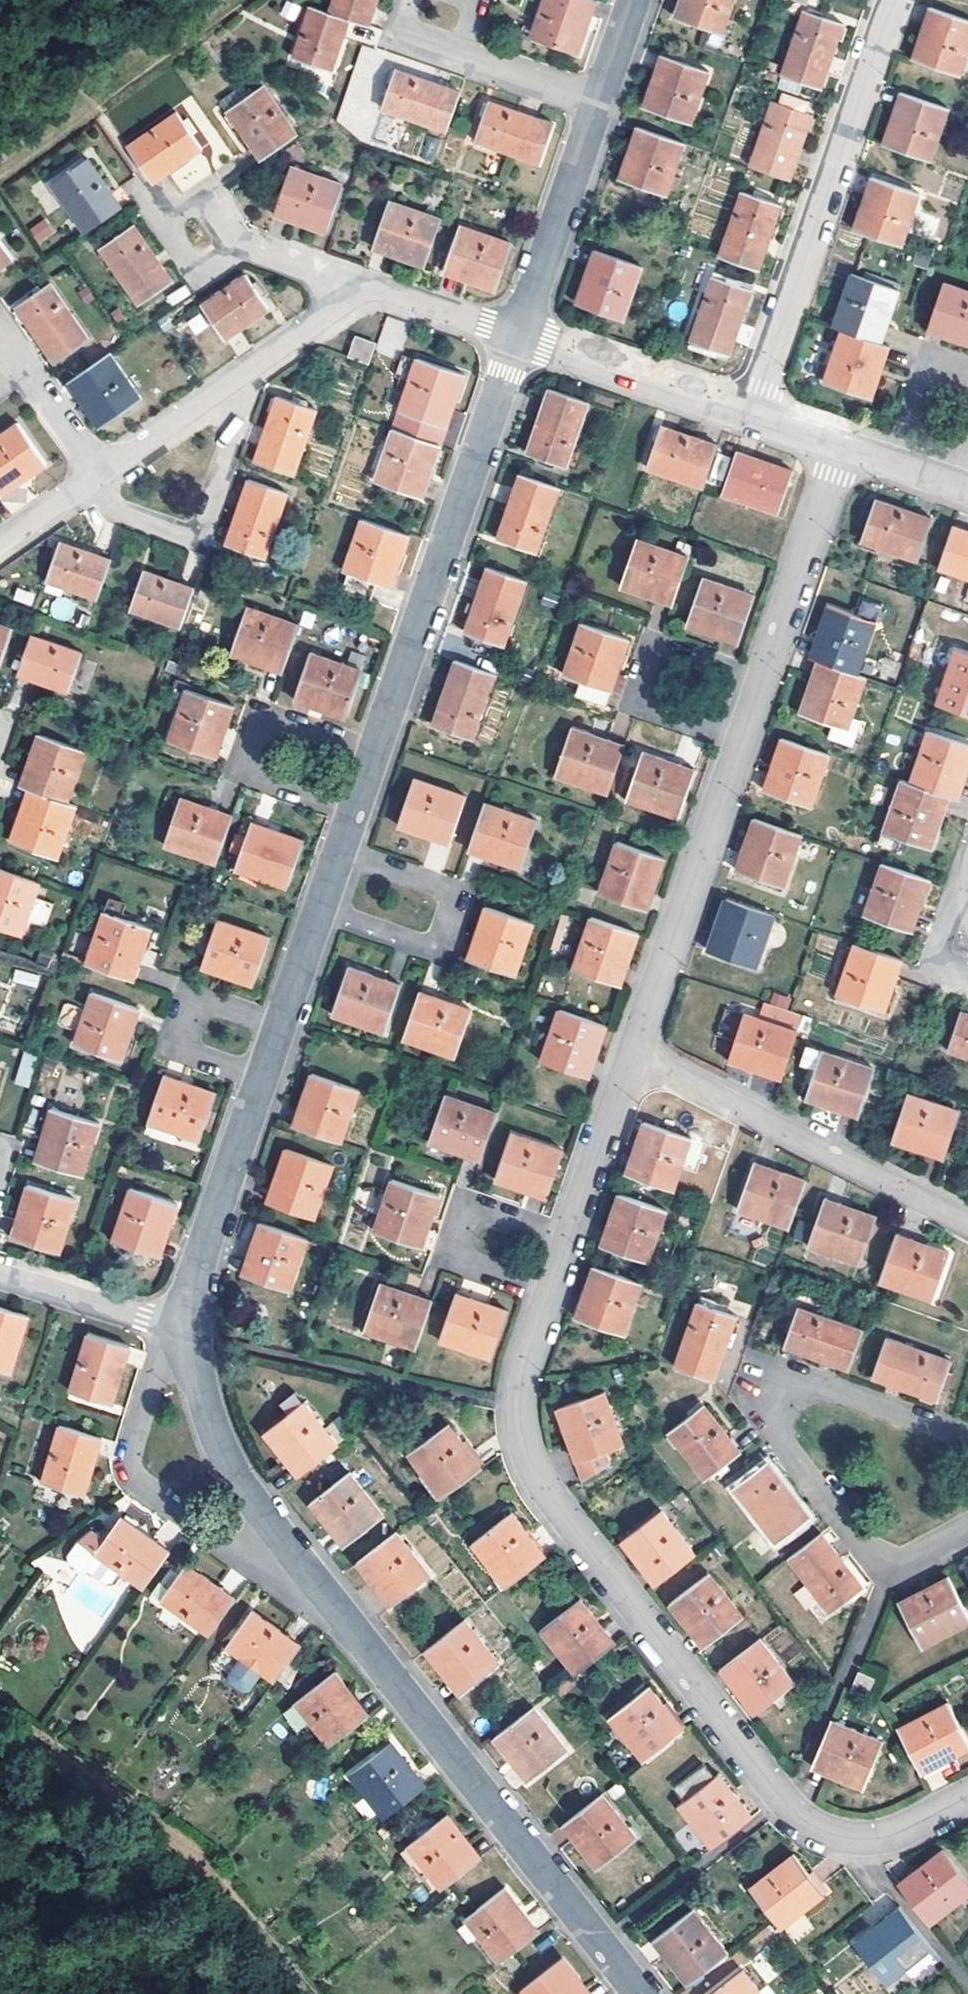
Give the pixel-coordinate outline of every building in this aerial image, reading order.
[(328,11),(347,17),(366,24),(374,0),(331,0),(328,11)] [(527,35),(574,51),(591,0),(539,0),(527,35)] [(671,16),(718,33),(729,0),(677,0),(671,16)] [(307,4),(290,55),(329,68),(347,17),(328,11),(307,4)] [(931,38),(941,9),(931,6),(921,35),(926,36),(931,38)] [(913,58),(960,75),(967,52),(967,19),(941,9),(931,38),(926,36),(921,35),(913,58)] [(805,10),(782,74),(820,88),(842,23),(805,10)] [(666,56),(659,53),(653,68),(661,72),(666,56)] [(687,122),(705,69),(666,56),(661,72),(653,68),(640,106),(687,122)] [(394,68),(380,106),(445,129),(458,90),(394,68)] [(218,100),(225,110),(260,84),(253,75),(218,100)] [(260,84),(225,110),(259,158),(295,132),(260,84)] [(901,123),(910,94),(901,90),(892,119),(896,121),(901,123)] [(892,119),(884,142),(930,158),(947,107),(910,94),(901,123),(896,121),(892,119)] [(485,100),(472,138),(538,160),(551,123),(485,100)] [(773,100),(750,165),(789,178),(811,114),(773,100)] [(176,110),(125,144),(149,178),(200,145),(176,110)] [(634,125),(625,149),(633,153),(642,128),(634,125)] [(625,149),(615,178),(662,194),(680,141),(642,128),(633,153),(625,149)] [(83,157),(47,182),(82,231),(117,205),(83,157)] [(288,163),(275,200),(302,210),(299,220),(324,229),(340,181),(288,163)] [(872,204),(881,177),(872,174),(862,201),(872,204)] [(862,201),(852,226),(900,243),(919,190),(881,177),(872,204),(862,201)] [(742,191),(719,256),(756,268),(780,204),(742,191)] [(387,199),(375,236),(404,247),(401,256),(422,264),(439,217),(387,199)] [(302,210),(275,200),(272,210),(299,220),(302,210)] [(39,244),(55,232),(45,218),(29,229),(39,244)] [(457,222),(445,260),(473,269),(469,280),(494,288),(510,241),(457,222)] [(130,223),(97,247),(135,302),(169,278),(130,223)] [(9,257),(0,244),(0,264),(9,257)] [(592,251),(582,279),(586,281),(591,282),(601,254),(592,251)] [(582,279),(574,302),(621,319),(639,267),(601,254),(591,282),(586,281),(582,279)] [(242,273),(197,302),(219,336),(265,306),(242,273)] [(851,273),(833,325),(842,328),(880,340),(885,324),(877,321),(878,317),(881,307),(890,310),(897,288),(851,273)] [(714,274),(690,341),(729,354),(751,287),(714,274)] [(47,281),(13,306),(53,361),(86,337),(47,281)] [(944,281),(930,318),(949,324),(957,327),(954,336),(967,341),(967,289),(944,281)] [(885,324),(890,310),(881,307),(878,317),(877,321),(885,324)] [(398,358),(408,322),(385,316),(375,352),(398,358)] [(928,326),(954,336),(957,327),(949,324),(930,318),(928,326)] [(873,359),(880,340),(842,328),(824,381),(871,396),(880,369),(870,366),(873,359)] [(352,335),(345,354),(367,362),(374,342),(352,335)] [(870,366),(880,369),(890,343),(880,340),(873,359),(870,366)] [(105,351),(65,379),(73,391),(80,386),(89,398),(81,404),(96,424),(136,395),(105,351)] [(462,373),(415,356),(397,408),(433,421),(439,405),(444,407),(449,409),(462,373)] [(73,391),(81,404),(89,398),(80,386),(73,391)] [(547,386),(525,449),(552,459),(563,463),(585,399),(547,386)] [(274,393),(252,458),(292,473),(314,409),(274,393)] [(444,425),(449,409),(444,407),(439,405),(433,421),(444,425)] [(10,485),(6,479),(17,471),(22,476),(43,461),(14,420),(0,430),(0,492),(10,485)] [(659,423),(645,464),(702,484),(717,442),(659,423)] [(438,444),(391,427),(373,480),(412,494),(421,466),(429,469),(438,444)] [(736,448),(722,490),(778,509),(792,467),(736,448)] [(421,466),(412,494),(419,496),(429,469),(421,466)] [(6,479),(10,485),(22,476),(17,471),(6,479)] [(556,485),(517,472),(496,535),(534,549),(556,485)] [(246,477),(224,542),(262,556),(285,491),(246,477)] [(3,502),(11,511),(26,497),(17,488),(3,502)] [(873,499),(859,541),(915,560),(929,519),(873,499)] [(399,556),(407,533),(359,517),(335,587),(367,598),(374,579),(388,585),(394,569),(387,566),(391,553),(395,554),(399,556)] [(936,567),(967,577),(967,531),(951,525),(936,567)] [(634,536),(618,585),(642,591),(645,583),(674,592),(687,553),(634,536)] [(58,541),(45,578),(96,596),(109,558),(58,541)] [(387,566),(394,569),(399,556),(395,554),(391,553),(387,566)] [(525,579),(485,566),(464,631),(504,644),(525,579)] [(142,569),(127,607),(179,625),(193,586),(142,569)] [(701,574),(685,623),(708,630),(710,626),(711,623),(740,633),(754,592),(701,574)] [(645,583),(642,591),(671,601),(674,592),(645,583)] [(826,630),(816,658),(816,659),(827,662),(856,673),(874,621),(874,620),(879,604),(859,597),(854,613),(826,604),(818,627),(822,628),(826,630)] [(297,623),(245,606),(229,652),(263,664),(265,659),(266,655),(284,661),(297,623)] [(627,635),(579,618),(561,671),(599,684),(605,669),(613,671),(627,635)] [(710,626),(708,630),(737,639),(740,633),(711,623),(710,626)] [(10,627),(0,624),(0,655),(10,627)] [(822,628),(818,627),(807,655),(816,658),(826,630),(822,628)] [(29,633),(15,673),(67,690),(81,651),(29,633)] [(936,700),(967,712),(967,653),(955,648),(936,700)] [(359,670),(306,652),(289,702),(304,708),(307,699),(320,703),(319,707),(317,712),(341,720),(359,670)] [(265,659),(263,664),(281,670),(284,661),(266,655),(265,659)] [(494,672),(453,659),(432,724),(471,737),(494,672)] [(816,689),(827,662),(816,659),(811,675),(807,686),(816,689)] [(863,675),(856,673),(827,662),(816,689),(807,686),(799,711),(845,727),(863,675)] [(608,688),(613,671),(605,669),(599,684),(608,688)] [(232,703),(184,688),(166,739),(206,753),(215,726),(219,727),(223,729),(232,703)] [(307,699),(304,708),(317,712),(319,707),(320,703),(307,699)] [(214,756),(223,729),(219,727),(215,726),(206,753),(214,756)] [(622,744),(569,726),(553,773),(606,791),(622,744)] [(908,781),(941,793),(947,795),(948,795),(958,767),(965,769),(967,762),(967,744),(926,730),(908,781)] [(36,733),(27,757),(38,761),(34,772),(28,789),(36,791),(66,802),(83,750),(36,733)] [(779,736),(772,759),(782,762),(772,791),(810,805),(827,753),(779,736)] [(692,768),(640,750),(624,797),(677,815),(692,768)] [(34,772),(38,761),(27,757),(18,785),(28,789),(34,772)] [(782,762),(772,759),(762,787),(772,791),(782,762)] [(962,779),(965,769),(958,767),(948,795),(955,798),(962,779)] [(412,776),(396,824),(419,831),(421,827),(422,824),(451,834),(465,795),(412,776)] [(900,778),(882,829),(904,837),(929,846),(938,822),(931,819),(941,793),(908,781),(900,778)] [(28,789),(19,814),(27,817),(31,805),(36,791),(28,789)] [(19,814),(9,840),(57,857),(75,805),(66,802),(36,791),(31,805),(27,817),(19,814)] [(947,795),(941,793),(931,819),(938,822),(941,811),(947,795)] [(209,807),(178,797),(162,844),(215,862),(231,815),(209,807)] [(536,819),(484,801),(471,840),(498,848),(496,854),(495,858),(519,867),(536,819)] [(799,834),(752,818),(745,838),(750,839),(754,841),(744,872),(782,885),(799,834)] [(250,822),(233,868),(287,886),(303,839),(273,829),(250,822)] [(449,841),(451,834),(422,824),(421,827),(419,831),(449,841)] [(882,829),(879,828),(874,843),(899,851),(904,837),(882,829)] [(735,869),(744,872),(754,841),(750,839),(745,838),(735,869)] [(616,839),(598,891),(636,904),(646,877),(650,878),(654,879),(663,854),(616,839)] [(468,848),(495,858),(496,854),(498,848),(471,840),(468,848)] [(443,871),(448,847),(430,844),(425,868),(443,871)] [(928,878),(880,862),(863,913),(901,927),(912,898),(921,900),(928,878)] [(20,934),(25,920),(33,897),(38,883),(0,869),(0,927),(20,934)] [(645,907),(654,879),(650,878),(646,877),(636,904),(645,907)] [(33,897),(25,920),(44,927),(52,903),(33,897)] [(773,914),(724,897),(717,921),(721,922),(726,924),(716,952),(754,965),(773,914)] [(916,913),(921,900),(912,898),(901,927),(911,930),(916,913)] [(485,906),(477,929),(482,930),(486,932),(477,960),(515,973),(533,922),(485,906)] [(137,950),(141,951),(149,928),(102,911),(84,963),(131,979),(135,967),(128,963),(133,949),(137,950)] [(637,932),(590,915),(572,967),(612,980),(621,951),(625,953),(629,954),(637,932)] [(268,937),(217,919),(204,958),(231,967),(230,971),(228,975),(253,984),(268,937)] [(721,922),(717,921),(707,949),(716,952),(726,924),(721,922)] [(468,957),(477,960),(486,932),(482,930),(477,929),(468,957)] [(892,956),(853,942),(836,994),(883,1010),(890,985),(882,983),(892,956)] [(135,967),(141,951),(137,950),(133,949),(128,963),(135,967)] [(621,951),(612,980),(620,982),(629,954),(625,953),(621,951)] [(882,983),(890,985),(893,976),(899,958),(892,956),(882,983)] [(231,967),(204,958),(201,967),(228,975),(230,971),(231,967)] [(347,966),(331,1013),(384,1031),(400,984),(373,975),(347,966)] [(13,983),(37,986),(38,974),(14,971),(13,983)] [(436,996),(419,989),(402,1038),(454,1056),(471,1008),(436,996)] [(91,991),(85,1007),(68,1001),(63,1003),(58,1019),(60,1023),(78,1029),(74,1042),(121,1059),(128,1037),(124,1035),(120,1033),(125,1019),(133,1022),(138,1007),(91,991)] [(727,1058),(752,1067),(755,1058),(768,1063),(765,1071),(779,1076),(782,1068),(800,1012),(764,1000),(759,1018),(744,1013),(727,1058)] [(559,1006),(540,1059),(580,1073),(590,1046),(593,1047),(596,1048),(605,1023),(559,1006)] [(959,1010),(946,1048),(967,1056),(967,1014),(959,1010)] [(124,1035),(128,1037),(133,1022),(125,1019),(120,1033),(124,1035)] [(586,1074),(596,1048),(593,1047),(590,1046),(580,1073),(586,1074)] [(804,1097),(826,1106),(830,1098),(858,1107),(871,1069),(819,1052),(806,1047),(802,1062),(814,1067),(804,1097)] [(22,1052),(14,1084),(28,1087),(36,1056),(22,1052)] [(755,1058),(752,1067),(765,1071),(768,1063),(755,1058)] [(358,1088),(310,1072),(299,1108),(303,1109),(307,1111),(301,1128),(341,1141),(358,1088)] [(163,1076),(148,1124),(147,1125),(152,1127),(151,1132),(174,1139),(176,1133),(199,1140),(214,1093),(182,1082),(163,1076)] [(958,1110),(906,1092),(891,1138),(926,1150),(929,1144),(945,1148),(958,1110)] [(428,1140),(451,1148),(453,1143),(455,1139),(484,1148),(496,1111),(444,1093),(428,1140)] [(830,1098),(826,1106),(855,1116),(858,1107),(830,1098)] [(293,1126),(301,1128),(307,1111),(303,1109),(299,1108),(293,1126)] [(50,1109),(42,1132),(54,1136),(51,1143),(45,1165),(82,1175),(97,1123),(50,1109)] [(691,1137),(645,1121),(636,1145),(640,1146),(644,1148),(635,1176),(674,1189),(691,1137)] [(494,1178),(517,1185),(521,1176),(548,1185),(561,1149),(511,1131),(494,1178)] [(34,1162),(45,1165),(51,1143),(54,1136),(42,1132),(34,1162)] [(453,1143),(451,1148),(480,1158),(484,1148),(455,1139),(453,1143)] [(929,1144),(926,1150),(942,1156),(945,1148),(929,1144)] [(640,1146),(636,1145),(626,1173),(635,1176),(644,1148),(640,1146)] [(286,1149),(273,1184),(276,1185),(279,1186),(274,1203),(315,1217),(333,1165),(286,1149)] [(753,1162),(737,1208),(788,1227),(805,1180),(753,1162)] [(545,1194),(548,1185),(521,1176),(517,1185),(545,1194)] [(392,1178),(374,1230),(412,1245),(421,1217),(426,1219),(431,1220),(441,1194),(392,1178)] [(276,1185),(273,1184),(267,1200),(274,1203),(279,1186),(276,1185)] [(27,1186),(20,1209),(31,1212),(22,1241),(58,1252),(74,1199),(27,1186)] [(130,1188),(112,1241),(151,1254),(160,1226),(164,1227),(169,1229),(178,1204),(130,1188)] [(620,1191),(611,1214),(620,1217),(610,1246),(648,1259),(666,1207),(620,1191)] [(824,1199),(806,1246),(858,1266),(876,1219),(824,1199)] [(22,1241),(31,1212),(20,1209),(11,1238),(22,1241)] [(620,1217),(611,1214),(606,1230),(601,1243),(610,1246),(620,1217)] [(422,1248),(431,1220),(426,1219),(421,1217),(412,1245),(422,1248)] [(308,1238),(261,1222),(252,1246),(257,1248),(261,1250),(253,1278),(291,1290),(308,1238)] [(159,1257),(169,1229),(164,1227),(160,1226),(151,1254),(159,1257)] [(896,1234),(880,1281),(932,1299),(948,1252),(896,1234)] [(257,1248),(252,1246),(243,1274),(253,1278),(261,1250),(257,1248)] [(583,1296),(575,1318),(624,1333),(642,1281),(594,1265),(583,1296)] [(379,1281),(363,1329),(416,1347),(432,1299),(406,1290),(379,1281)] [(454,1290),(438,1336),(491,1355),(507,1309),(486,1302),(454,1290)] [(697,1302),(673,1364),(713,1380),(735,1318),(697,1302)] [(786,1345),(849,1367),(863,1329),(799,1307),(785,1344),(786,1345)] [(12,1373),(28,1317),(0,1308),(0,1370),(12,1373)] [(87,1335),(70,1391),(111,1405),(130,1347),(87,1335)] [(949,1360),(886,1338),(872,1376),(937,1398),(949,1360)] [(298,1476),(339,1444),(296,1390),(281,1402),(289,1412),(264,1431),(279,1451),(286,1446),(293,1456),(287,1461),(298,1476)] [(573,1428),(584,1456),(575,1460),(583,1480),(607,1463),(602,1450),(621,1442),(603,1391),(556,1409),(564,1432),(569,1430),(573,1428)] [(704,1404),(669,1432),(704,1478),(740,1451),(704,1404)] [(449,1423),(407,1452),(439,1498),(481,1467),(449,1423)] [(59,1425),(41,1482),(83,1495),(102,1439),(59,1425)] [(569,1430),(564,1432),(575,1460),(584,1456),(573,1428),(569,1430)] [(286,1446),(279,1451),(287,1461),(293,1456),(286,1446)] [(767,1462),(735,1487),(776,1541),(809,1516),(767,1462)] [(350,1472),(310,1502),(326,1523),(329,1521),(332,1518),(349,1541),(383,1515),(350,1472)] [(662,1510),(621,1541),(636,1560),(642,1555),(660,1579),(695,1552),(662,1510)] [(512,1513),(473,1542),(504,1586),(545,1555),(527,1531),(512,1513)] [(119,1517),(103,1539),(90,1530),(78,1541),(68,1554),(69,1562),(82,1570),(89,1569),(99,1577),(106,1576),(114,1566),(144,1587),(170,1551),(119,1517)] [(329,1521),(326,1523),(343,1546),(349,1541),(332,1518),(329,1521)] [(428,1574),(396,1531),(356,1562),(370,1579),(374,1577),(377,1574),(385,1584),(377,1589),(389,1604),(398,1598),(428,1574)] [(822,1531),(789,1556),(830,1611),(864,1586),(822,1531)] [(642,1555),(636,1560),(644,1570),(654,1584),(660,1579),(642,1555)] [(187,1564),(161,1599),(209,1634),(236,1598),(187,1564)] [(709,1573),(670,1602),(685,1622),(688,1619),(690,1617),(709,1641),(743,1615),(709,1573)] [(374,1577),(370,1579),(377,1589),(385,1584),(377,1574),(374,1577)] [(900,1601),(923,1647),(967,1623),(967,1611),(949,1575),(900,1601)] [(581,1600),(541,1630),(574,1674),(616,1642),(599,1621),(581,1600)] [(276,1680),(302,1644),(254,1611),(229,1646),(244,1657),(232,1674),(232,1680),(246,1689),(252,1689),(265,1672),(276,1680)] [(688,1619),(685,1622),(703,1645),(709,1641),(690,1617),(688,1619)] [(465,1618),(425,1649),(440,1668),(444,1665),(448,1661),(467,1686),(498,1662),(465,1618)] [(760,1638),(728,1663),(746,1687),(740,1692),(755,1712),(794,1682),(760,1638)] [(444,1665),(440,1668),(459,1692),(467,1686),(448,1661),(444,1665)] [(746,1687),(728,1663),(721,1669),(737,1688),(740,1692),(746,1687)] [(879,1677),(861,1670),(853,1690),(871,1697),(879,1677)] [(335,1672),(296,1701),(330,1745),(361,1721),(341,1696),(345,1693),(349,1690),(335,1672)] [(566,1673),(546,1679),(550,1693),(569,1687),(566,1673)] [(650,1686),(610,1716),(644,1761),(685,1729),(650,1686)] [(361,1721),(369,1714),(349,1690),(345,1693),(341,1696),(361,1721)] [(900,1727),(919,1764),(947,1749),(949,1753),(951,1756),(967,1748),(967,1741),(948,1703),(900,1727)] [(534,1706),(494,1736),(508,1754),(512,1751),(516,1748),(535,1772),(567,1749),(534,1706)] [(833,1720),(817,1759),(845,1770),(844,1774),(842,1778),(864,1788),(883,1742),(833,1720)] [(392,1743),(353,1773),(385,1816),(425,1785),(392,1743)] [(512,1751),(508,1754),(527,1778),(535,1772),(516,1748),(512,1751)] [(919,1764),(923,1771),(951,1756),(949,1753),(947,1749),(919,1764)] [(814,1766),(842,1778),(844,1774),(845,1770),(817,1759),(814,1766)] [(714,1847),(754,1816),(735,1792),(721,1774),(718,1776),(710,1766),(683,1786),(690,1797),(681,1803),(714,1847)] [(602,1793),(570,1817),(582,1831),(578,1834),(575,1837),(597,1866),(635,1835),(602,1793)] [(449,1816),(410,1846),(443,1888),(476,1862),(457,1839),(463,1834),(449,1816)] [(564,1823),(575,1837),(578,1834),(582,1831),(570,1817),(564,1823)] [(482,1858),(463,1834),(457,1839),(476,1862),(482,1858)] [(901,1883),(932,1923),(967,1893),(967,1881),(944,1850),(901,1883)] [(795,1855),(751,1888),(783,1928),(800,1913),(794,1905),(819,1886),(795,1855)] [(825,1893),(819,1886),(794,1905),(800,1913),(825,1893)] [(506,1889),(467,1918),(501,1961),(531,1937),(513,1914),(521,1907),(506,1889)] [(881,1894),(855,1925),(867,1935),(893,1904),(881,1894)] [(531,1937),(539,1930),(521,1907),(513,1914),(531,1937)] [(694,1909),(663,1933),(680,1956),(676,1958),(673,1961),(689,1983),(729,1952),(694,1909)] [(900,1909),(858,1943),(889,1981),(931,1947),(900,1909)] [(803,1916),(785,1930),(794,1942),(812,1928),(803,1916)] [(680,1956),(663,1933),(656,1938),(673,1961),(676,1958),(680,1956)] [(523,1991),(525,1993),(578,1993),(571,1985),(575,1983),(579,1980),(564,1961),(523,1991)] [(717,1993),(762,1993),(745,1972),(717,1993)] [(579,1980),(575,1983),(571,1985),(578,1993),(589,1993),(579,1980)]
